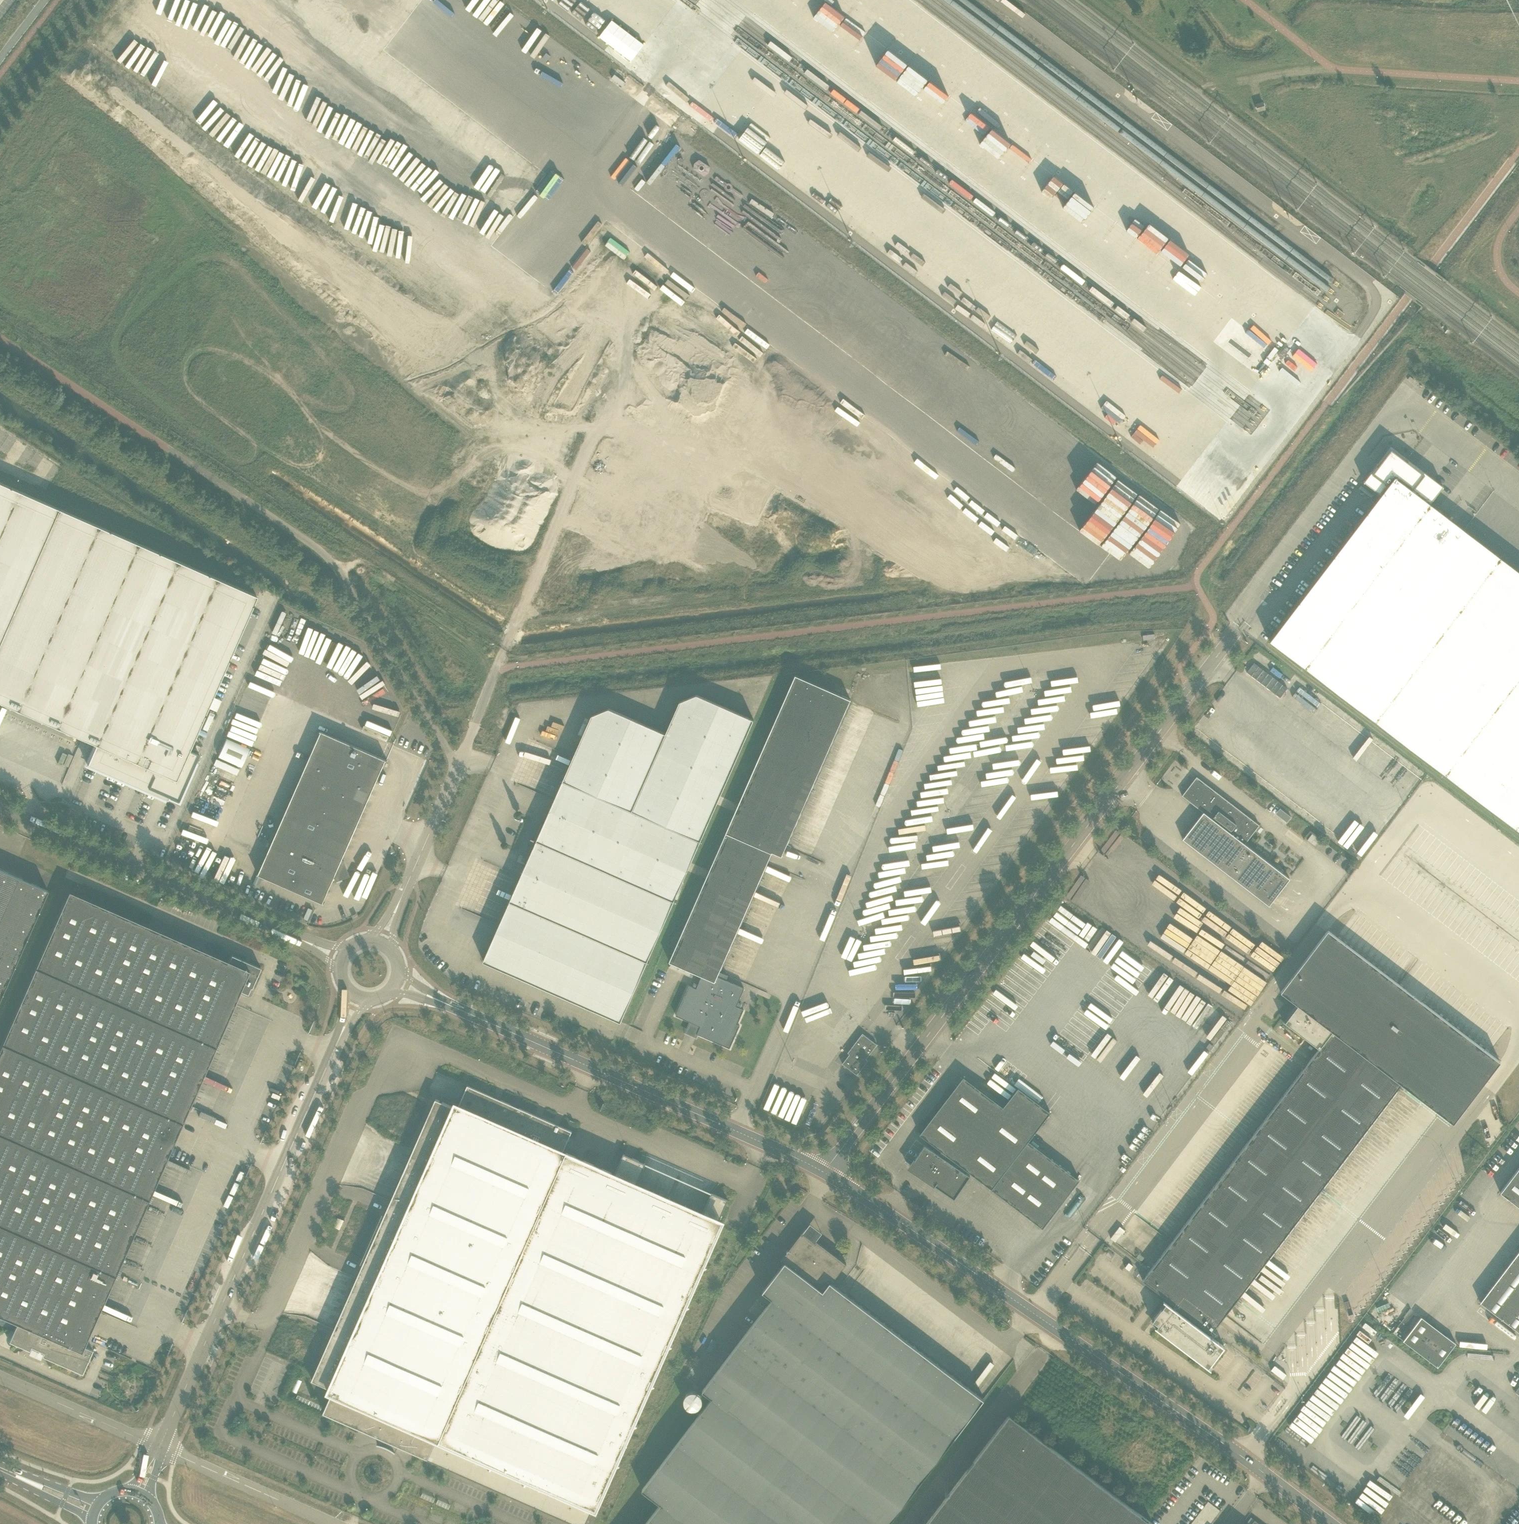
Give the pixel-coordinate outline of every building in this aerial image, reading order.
[(1280,370),(1271,382),(1276,386),(1282,379),(1283,380),(1287,375),(1280,370)] [(1430,503),(1443,486),(1408,459),(1405,462),(1391,451),(1380,465),(1377,463),(1364,481),(1380,494),(1381,494),(1269,641),(1409,747),(1518,831),(1518,571),(1430,503)] [(257,596),(0,483),(0,702),(96,745),(87,764),(102,771),(132,784),(163,798),(167,800),(169,796),(178,801),(199,754),(189,749),(257,596)] [(1247,672),(1280,697),(1287,688),(1254,662),(1247,672)] [(796,675),(669,961),(702,975),(697,988),(689,985),(676,1015),(700,1026),(697,1033),(730,1048),(740,1025),(737,1024),(744,1009),(736,1006),(744,988),(717,976),(772,852),(782,856),(851,699),(796,675)] [(703,841),(701,840),(735,763),(755,718),(697,695),(680,701),(666,733),(609,708),(592,715),(545,822),(543,821),(536,836),(534,835),(533,837),(676,901),(674,900),(700,841),(702,841),(703,841)] [(321,732),(290,802),(355,831),(381,772),(382,772),(387,760),(320,731),(321,732)] [(249,749),(226,738),(218,756),(241,767),(249,749)] [(1182,795),(1204,812),(1184,837),(1183,839),(1269,905),(1271,903),(1270,903),(1290,878),(1246,843),(1260,825),(1197,776),(1182,795)] [(355,831),(290,802),(259,874),(258,873),(257,874),(324,903),(325,903),(323,902),(334,879),(336,880),(345,876),(347,870),(344,861),(342,860),(355,831)] [(648,961),(674,901),(676,902),(676,901),(533,837),(532,839),(534,840),(532,846),(534,847),(483,961),(621,1022),(647,961),(649,962),(649,961),(648,961)] [(1488,909),(1488,910),(1494,901),(1505,902),(1504,910),(1516,911),(1518,914),(1518,891),(1508,883),(1508,880),(1505,879),(1468,853),(1466,856),(1457,855),(1456,858),(1451,865),(1456,868),(1451,876),(1450,876),(1449,882),(1488,909)] [(0,869),(0,998),(48,890),(0,869)] [(0,1047),(0,1316),(17,1323),(9,1341),(30,1350),(31,1347),(43,1352),(42,1356),(82,1373),(93,1349),(84,1345),(240,991),(248,994),(251,987),(252,988),(261,967),(231,954),(228,961),(199,948),(69,891),(0,1047)] [(1319,1048),(1142,1280),(1168,1300),(1167,1302),(1164,1300),(1163,1300),(1166,1302),(1162,1308),(1161,1308),(1153,1320),(1158,1324),(1156,1327),(1155,1326),(1155,1327),(1211,1369),(1209,1367),(1225,1346),(1208,1334),(1210,1332),(1212,1333),(1401,1083),(1453,1123),(1500,1061),(1328,930),(1281,991),(1298,1005),(1285,1022),(1283,1020),(1319,1048)] [(877,1044),(863,1033),(851,1048),(853,1049),(842,1064),(857,1075),(868,1060),(866,1059),(877,1044)] [(912,1164),(906,1160),(932,1179),(937,1182),(935,1185),(955,1198),(970,1175),(966,1172),(967,1170),(1043,1228),(1080,1179),(1029,1141),(1051,1112),(1018,1087),(1004,1107),(964,1076),(920,1134),(941,1150),(939,1154),(925,1145),(912,1164)] [(392,1448),(395,1444),(428,1458),(578,1523),(585,1523),(593,1507),(596,1508),(614,1465),(620,1463),(620,1462),(617,1461),(632,1425),(638,1424),(637,1423),(634,1421),(650,1386),(655,1384),(655,1383),(651,1382),(667,1346),(673,1344),(672,1344),(669,1342),(685,1307),(690,1305),(690,1304),(689,1304),(686,1303),(702,1268),(707,1265),(704,1263),(722,1221),(719,1219),(728,1199),(712,1192),(703,1210),(637,1181),(646,1163),(624,1153),(615,1173),(566,1152),(563,1151),(572,1131),(468,1085),(459,1105),(456,1104),(455,1106),(436,1098),(312,1380),(331,1388),(329,1391),(332,1392),(330,1398),(323,1412),(380,1437),(378,1442),(381,1443),(384,1444),(386,1445),(389,1446),(391,1448),(392,1448)] [(1500,1192),(1518,1206),(1518,1167),(1500,1192)] [(1111,1238),(1116,1241),(1125,1230),(1120,1226),(1111,1238)] [(984,1398),(831,1282),(846,1263),(816,1240),(815,1242),(803,1232),(806,1228),(806,1227),(781,1260),(785,1263),(763,1291),(772,1299),(702,1390),(712,1398),(642,1489),(661,1504),(645,1523),(888,1523),(984,1398)] [(1518,1332),(1518,1251),(1480,1302),(1518,1332)] [(1403,1340),(1438,1367),(1456,1343),(1421,1316),(1403,1340)] [(1283,1379),(1287,1374),(1275,1365),(1271,1370),(1283,1379)] [(1153,1523),(1009,1414),(926,1523),(1153,1523)] [(1220,1509),(1206,1499),(1189,1523),(1210,1523),(1220,1509)]
